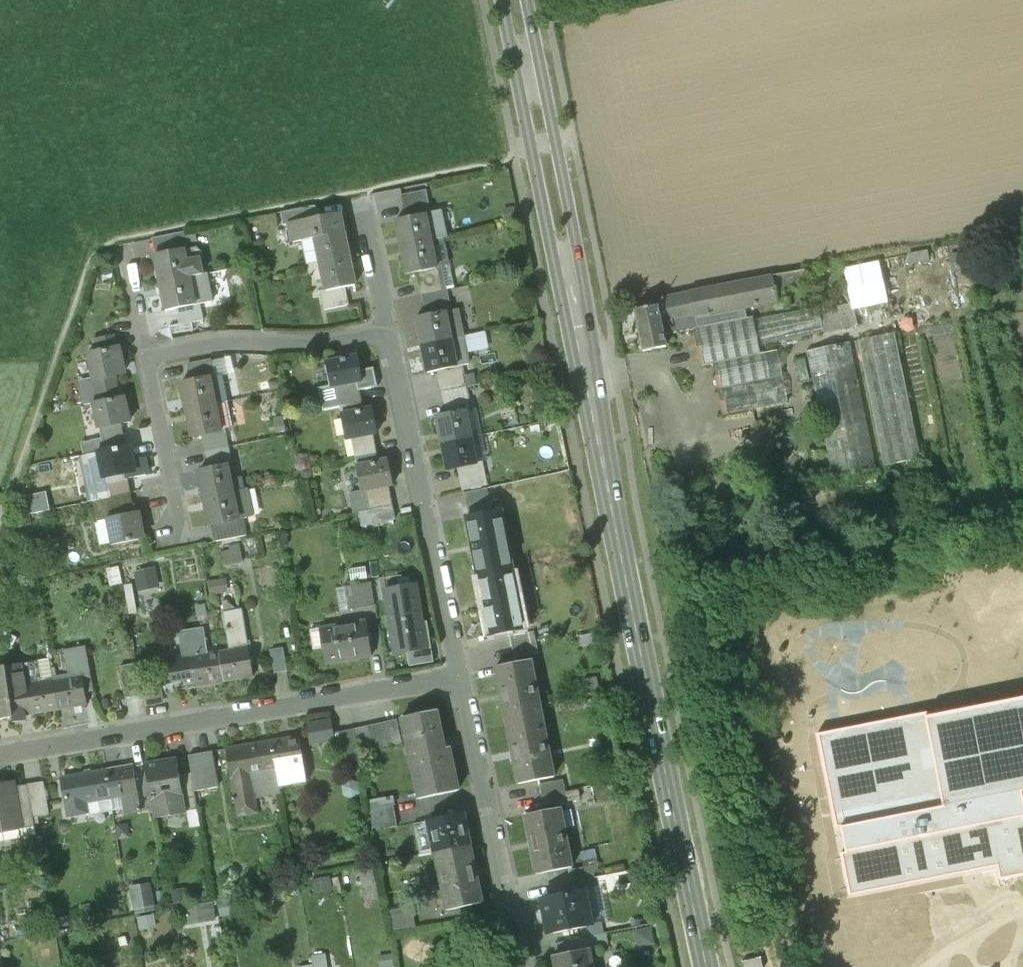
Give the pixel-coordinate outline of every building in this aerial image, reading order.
[(425,191),(401,196),(402,197),(403,197),(407,218),(421,215),(419,206),(427,204),(424,192),(426,192),(425,191)] [(312,207),(280,213),(283,226),(289,224),(314,218),(312,207)] [(314,218),(289,224),(293,243),(316,238),(321,264),(349,258),(347,247),(346,247),(343,233),(344,232),(340,213),(314,218)] [(407,218),(396,220),(397,222),(397,221),(400,236),(402,247),(430,241),(424,216),(425,215),(425,214),(421,215),(407,218)] [(185,232),(163,237),(167,254),(188,250),(185,232)] [(430,241),(402,247),(404,259),(405,259),(408,273),(407,274),(408,275),(419,272),(436,269),(436,268),(435,268),(430,242),(430,241)] [(167,254),(155,256),(156,257),(159,272),(161,283),(203,275),(199,259),(203,253),(197,249),(197,248),(188,250),(167,254)] [(975,248),(950,252),(954,270),(978,266),(975,248)] [(321,264),(327,290),(326,290),(326,291),(343,288),(355,286),(355,285),(354,285),(351,270),(349,258),(321,264)] [(851,302),(856,325),(891,318),(879,260),(844,267),(851,302)] [(436,269),(419,272),(423,294),(448,289),(444,266),(436,268),(436,269)] [(699,330),(749,320),(747,307),(787,299),(785,290),(808,285),(805,268),(658,298),(665,337),(699,330)] [(203,275),(161,283),(163,295),(164,295),(167,309),(166,310),(167,311),(178,308),(195,305),(199,304),(212,302),(206,274),(203,275)] [(343,288),(326,291),(326,290),(321,291),(325,310),(347,306),(343,288)] [(448,289),(423,294),(428,316),(445,312),(445,313),(453,312),(448,289)] [(658,298),(640,302),(642,310),(634,312),(643,354),(668,349),(665,337),(658,298)] [(821,308),(826,331),(856,325),(851,302),(821,308)] [(195,305),(178,308),(181,325),(203,321),(199,304),(195,305)] [(755,319),(760,344),(826,331),(821,308),(820,305),(755,318),(755,319)] [(428,316),(417,318),(417,319),(420,334),(422,345),(450,339),(445,314),(445,313),(445,312),(428,316)] [(749,320),(699,330),(705,362),(708,362),(713,361),(761,351),(760,344),(755,319),(749,320)] [(919,456),(895,333),(859,340),(884,463),(919,456)] [(113,338),(93,342),(95,353),(115,349),(113,338)] [(450,339),(422,345),(424,356),(425,356),(428,371),(428,372),(439,370),(456,366),(456,365),(455,365),(450,339)] [(852,342),(807,351),(833,479),(878,470),(852,342)] [(95,353),(88,355),(88,356),(89,356),(93,378),(92,379),(92,380),(115,375),(124,373),(122,363),(121,363),(119,350),(119,348),(115,349),(95,353)] [(712,364),(715,366),(719,387),(783,374),(778,348),(761,351),(713,361),(708,362),(712,364)] [(360,371),(357,356),(325,363),(330,386),(317,388),(322,411),(340,407),(338,397),(359,392),(359,391),(377,387),(373,368),(360,371)] [(211,359),(189,364),(193,381),(210,377),(210,378),(214,377),(211,359)] [(456,365),(456,366),(439,370),(443,392),(469,387),(464,364),(456,365)] [(783,374),(719,387),(724,412),(788,400),(783,374)] [(115,375),(94,379),(99,403),(120,398),(115,375)] [(193,381),(181,383),(182,384),(185,399),(187,410),(215,404),(209,378),(210,378),(210,377),(193,381)] [(469,387),(443,392),(448,414),(465,410),(466,411),(474,410),(469,387)] [(359,392),(338,397),(340,407),(361,403),(359,392)] [(99,403),(92,404),(93,405),(94,405),(98,427),(98,428),(98,429),(120,424),(129,422),(127,412),(126,412),(124,399),(125,399),(124,398),(120,398),(99,403)] [(361,403),(340,407),(342,415),(362,411),(361,403)] [(215,404),(187,410),(189,421),(190,421),(193,436),(192,436),(192,437),(204,435),(221,431),(220,430),(215,404)] [(342,415),(341,415),(346,440),(372,435),(377,433),(372,409),(362,411),(342,415)] [(448,414),(437,416),(437,417),(438,417),(441,432),(440,432),(442,443),(470,437),(465,411),(466,411),(465,410),(448,414)] [(120,424),(100,428),(105,451),(125,447),(120,424)] [(221,431),(204,435),(207,452),(228,448),(225,429),(220,430),(221,431)] [(372,435),(352,439),(356,459),(376,455),(372,435)] [(470,437),(442,443),(445,455),(445,454),(448,469),(448,470),(459,468),(477,465),(476,463),(476,464),(470,437)] [(105,451),(98,453),(98,454),(99,454),(104,476),(103,476),(103,478),(126,473),(135,471),(133,461),(132,461),(129,448),(130,448),(130,446),(125,447),(105,451)] [(228,448),(207,452),(210,469),(228,465),(228,467),(232,466),(228,448)] [(376,455),(356,459),(357,467),(378,463),(376,455)] [(357,467),(356,467),(362,491),(387,486),(392,485),(387,461),(378,463),(357,467)] [(477,465),(459,468),(464,490),(486,486),(481,462),(476,463),(477,465)] [(210,469),(199,471),(199,472),(200,472),(203,487),(202,487),(205,498),(233,492),(227,467),(228,467),(228,465),(210,469)] [(126,473),(105,477),(109,498),(130,493),(126,473)] [(387,486),(367,491),(371,511),(391,507),(387,486)] [(233,492),(205,498),(207,510),(207,509),(210,524),(210,526),(211,525),(239,520),(238,519),(243,518),(252,516),(247,489),(233,492)] [(464,491),(466,512),(492,510),(490,489),(464,491)] [(130,493),(109,498),(113,518),(134,514),(130,493)] [(134,514),(113,518),(109,498),(94,501),(99,522),(107,520),(107,521),(108,521),(113,543),(112,544),(112,545),(144,538),(143,537),(140,524),(141,523),(139,513),(134,514)] [(502,511),(466,518),(478,576),(513,569),(502,511)] [(239,520),(211,525),(215,542),(246,536),(243,518),(238,519),(239,520)] [(240,544),(222,545),(223,562),(241,561),(240,544)] [(139,590),(159,583),(153,565),(133,571),(139,590)] [(513,569),(478,576),(489,635),(525,628),(513,569)] [(208,580),(209,591),(226,589),(225,578),(208,580)] [(371,583),(345,588),(349,609),(374,605),(371,583)] [(400,594),(379,598),(382,615),(387,614),(387,612),(403,609),(400,594)] [(403,609),(387,612),(387,614),(394,653),(426,647),(419,606),(403,609)] [(241,609),(223,612),(230,650),(219,652),(224,682),(253,677),(241,609)] [(365,621),(320,628),(326,664),(371,656),(365,621)] [(204,629),(179,633),(184,658),(168,661),(173,691),(224,682),(219,652),(208,654),(204,629)] [(533,632),(510,636),(512,647),(536,642),(533,632)] [(536,642),(512,647),(515,658),(538,653),(536,642)] [(86,648),(67,651),(71,676),(54,679),(59,709),(87,705),(85,692),(92,691),(86,648)] [(283,648),(270,650),(274,673),(287,671),(283,648)] [(531,660),(496,667),(507,725),(543,718),(531,660)] [(41,682),(37,661),(0,668),(0,670),(1,676),(0,676),(0,719),(13,717),(14,722),(22,721),(24,717),(24,715),(59,709),(54,679),(41,682)] [(138,663),(120,666),(126,698),(143,695),(138,663)] [(157,683),(142,685),(146,706),(161,704),(157,683)] [(817,737),(849,898),(995,866),(997,877),(1022,872),(1022,700),(817,737)] [(436,711),(401,718),(419,798),(458,790),(449,748),(445,748),(436,711)] [(543,718),(507,725),(519,784),(554,777),(543,718)] [(331,719),(308,724),(311,743),(342,738),(341,732),(334,733),(331,719)] [(398,721),(355,729),(359,752),(402,744),(398,721)] [(355,729),(341,732),(342,738),(348,767),(361,764),(359,752),(355,729)] [(299,737),(272,742),(280,785),(306,781),(299,737)] [(272,742),(227,750),(238,817),(258,813),(255,797),(281,793),(280,785),(272,742)] [(212,752),(189,756),(195,791),(218,788),(212,752)] [(177,758),(145,764),(155,819),(187,813),(186,811),(180,776),(177,758)] [(133,766),(107,770),(111,799),(122,797),(125,814),(141,811),(133,766)] [(107,770),(78,775),(78,777),(62,780),(69,816),(87,813),(86,803),(111,799),(107,770)] [(192,774),(180,776),(186,811),(198,809),(192,774)] [(563,780),(540,785),(542,795),(565,791),(563,780)] [(0,784),(0,827),(20,823),(14,787),(13,782),(0,784)] [(42,782),(28,784),(33,816),(47,814),(42,782)] [(28,784),(14,787),(20,823),(34,820),(33,816),(28,784)] [(578,789),(565,792),(567,801),(567,802),(580,799),(578,789)] [(565,791),(542,795),(544,806),(567,801),(565,792),(565,791)] [(372,828),(396,825),(392,795),(369,798),(372,828)] [(561,808),(525,815),(537,874),(572,867),(561,808)] [(463,814),(428,821),(435,853),(470,845),(463,814)] [(470,845),(435,853),(447,911),(482,903),(470,845)] [(586,888),(540,898),(548,935),(594,925),(586,888)] [(226,898),(217,899),(219,907),(227,906),(226,898)] [(554,956),(556,966),(594,966),(590,949),(554,956)]
